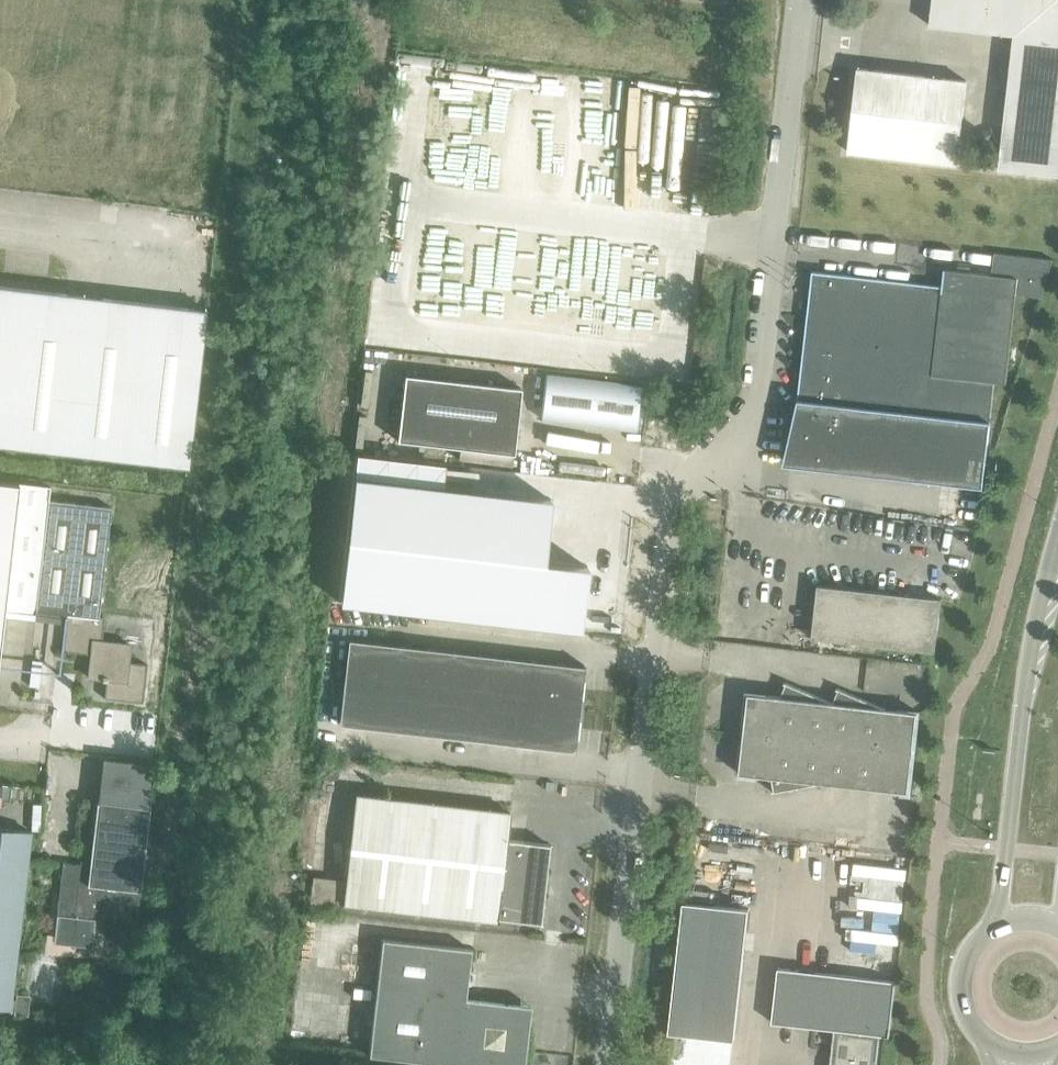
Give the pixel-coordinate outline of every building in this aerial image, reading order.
[(1057,175),(1057,0),(932,0),(929,25),(1013,35),(998,168),(1057,175)] [(842,151),(951,164),(961,81),(852,68),(842,151)] [(1016,294),(1041,297),(1052,259),(993,252),(991,275),(943,269),(941,286),(811,271),(789,464),(981,487),(994,382),(1005,383),(1016,294)] [(188,469),(206,311),(0,287),(0,447),(188,469)] [(546,373),(541,417),(640,429),(645,385),(546,373)] [(404,375),(397,441),(513,454),(521,388),(404,375)] [(338,603),(580,630),(588,566),(544,561),(551,499),(442,486),(353,476),(338,603)] [(98,618),(110,508),(48,501),(49,486),(0,480),(0,637),(3,611),(65,618),(66,616),(98,620),(98,618)] [(811,638),(935,652),(941,599),(817,584),(811,638)] [(98,620),(66,616),(62,652),(90,656),(87,678),(100,680),(100,682),(105,682),(103,699),(141,703),(146,665),(127,663),(130,645),(101,642),(104,619),(98,618),(98,620)] [(574,751),(584,667),(348,639),(338,724),(574,751)] [(771,790),(771,792),(823,783),(908,792),(917,712),(883,708),(836,688),(835,689),(837,690),(832,703),(784,682),(783,683),(785,684),(780,696),(747,693),(744,719),(742,718),(744,721),(742,745),(739,747),(741,747),(738,773),(771,777),(773,790),(771,790)] [(57,916),(55,939),(91,943),(92,929),(112,931),(117,887),(139,890),(150,794),(132,792),(131,805),(96,801),(89,865),(62,862),(56,916),(57,916)] [(343,904),(496,921),(497,918),(540,923),(548,844),(506,840),(509,812),(355,795),(343,904)] [(10,1007),(30,833),(0,829),(0,1006),(10,1007)] [(668,1032),(669,1032),(734,1039),(748,908),(683,901),(668,1032)] [(455,1064),(523,1064),(530,1006),(464,998),(470,949),(381,939),(368,1055),(455,1064)] [(771,1022),(833,1029),(829,1064),(876,1064),(879,1034),(889,1036),(895,981),(867,977),(845,975),(777,967),(771,1022)]
